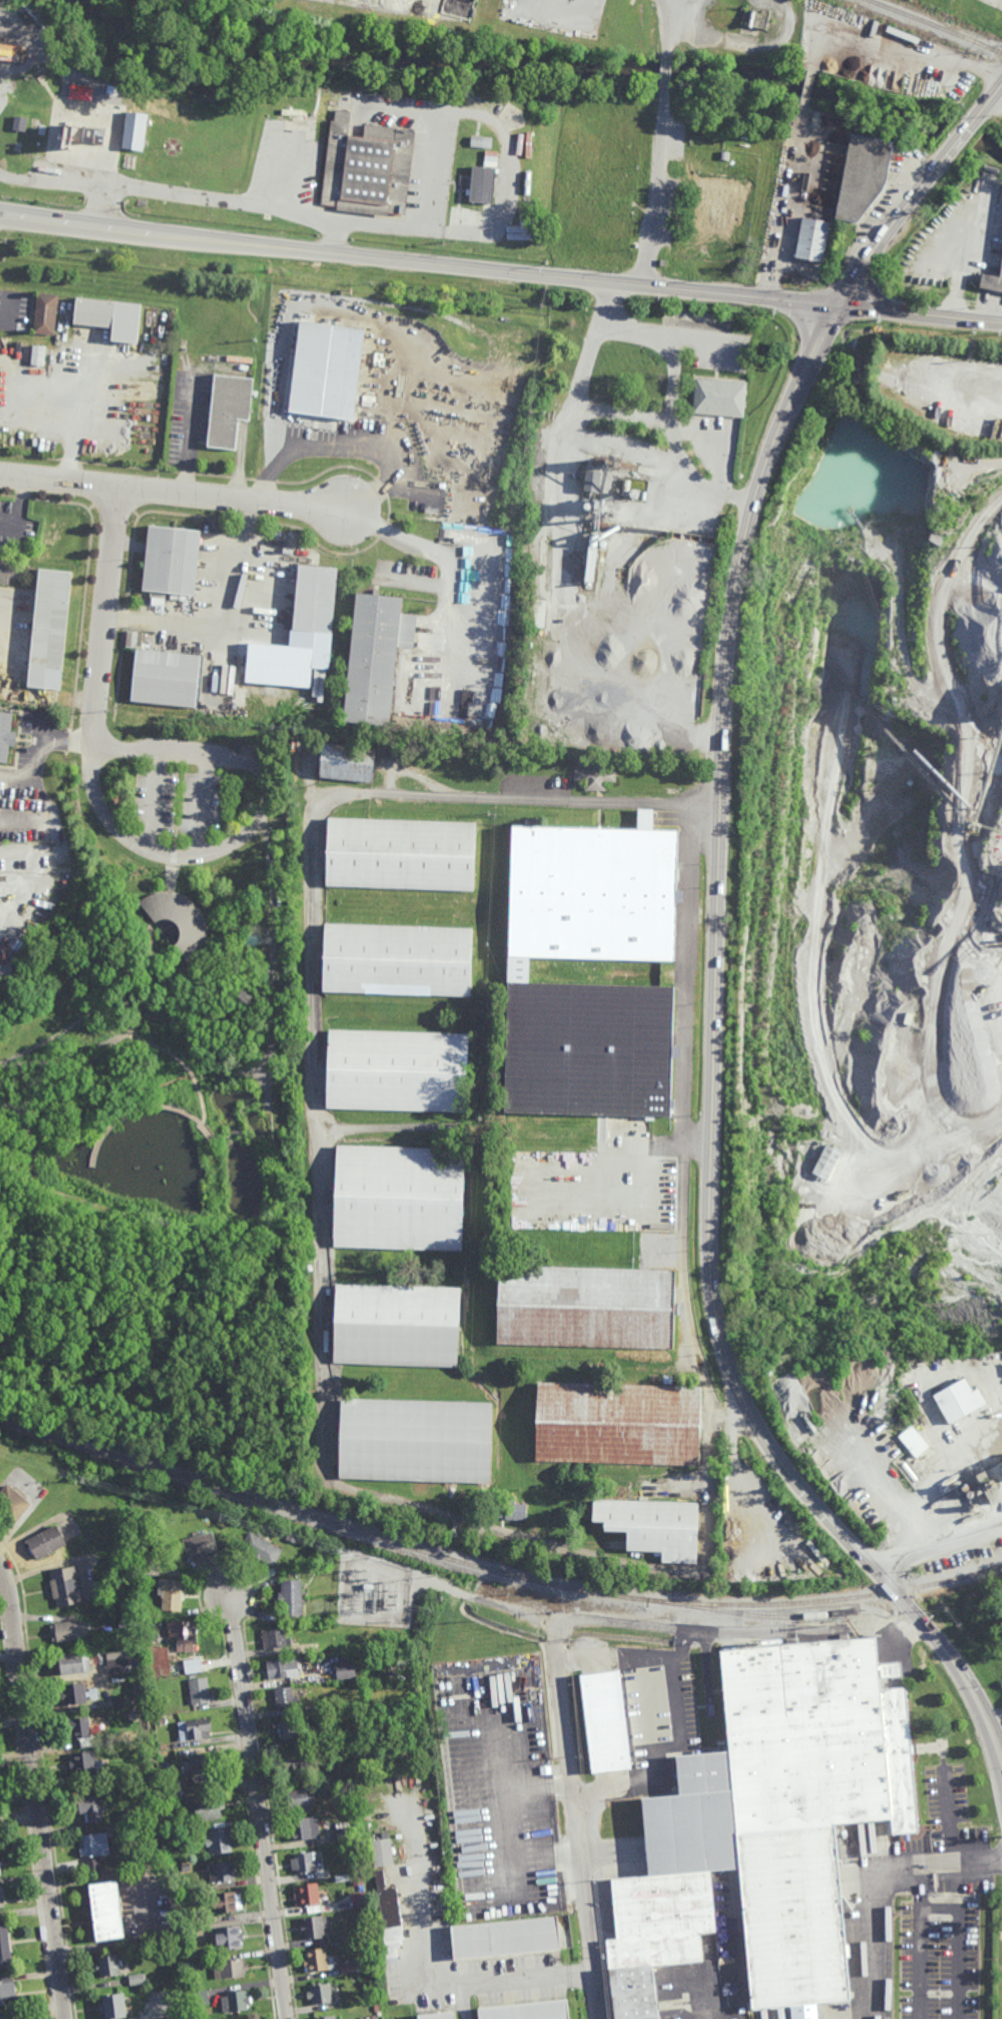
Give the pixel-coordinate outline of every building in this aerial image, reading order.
[(24,46),(0,45),(0,60),(23,61),(24,46)] [(308,112),(307,122),(293,121),(293,112),(301,112),(301,110),(305,111),(305,112),(308,112)] [(350,135),(365,137),(367,124),(417,130),(406,215),(402,214),(402,217),(322,207),(333,120),(336,121),(338,110),(353,112),(350,135)] [(146,151),(124,147),(130,111),(152,114),(146,151)] [(26,130),(14,129),(16,115),(28,117),(26,130)] [(100,144),(74,139),(77,123),(103,127),(100,144)] [(886,179),(886,180),(882,190),(856,222),(856,224),(844,222),(844,220),(836,218),(852,133),(893,141),(893,142),(886,179)] [(491,148),(492,137),(472,136),(471,147),(491,148)] [(484,166),(497,167),(498,152),(485,151),(484,166)] [(729,160),(727,160),(722,159),(721,159),(721,153),(722,151),(730,151),(730,154),(729,160)] [(496,197),(494,197),(494,208),(476,207),(477,189),(473,189),(473,186),(471,186),(471,182),(474,182),(474,179),(478,179),(479,163),(498,164),(496,197)] [(825,263),(824,263),(796,258),(797,253),(796,253),(799,238),(801,238),(802,230),(801,230),(803,217),(832,222),(825,263)] [(1000,278),(1001,264),(1001,293),(980,289),(982,273),(1000,278)] [(55,336),(33,334),(38,292),(59,295),(55,336)] [(139,344),(112,341),(114,329),(74,325),(78,297),(144,305),(139,344)] [(366,332),(354,419),(340,417),(339,424),(314,421),(318,396),(328,397),(332,374),(327,373),(332,327),(366,332)] [(44,366),(31,365),(33,344),(46,346),(44,366)] [(255,376),(251,418),(239,417),(235,450),(207,447),(215,372),(255,376)] [(404,397),(396,396),(398,374),(406,375),(404,397)] [(745,419),(742,419),(741,419),(734,418),(694,414),(694,411),(697,379),(715,380),(719,381),(748,383),(745,419)] [(618,470),(609,468),(604,489),(601,488),(600,494),(583,490),(587,469),(603,472),(605,463),(602,463),(604,452),(621,456),(618,470)] [(630,491),(623,490),(624,478),(631,479),(630,491)] [(647,500),(639,500),(639,496),(638,496),(637,497),(636,498),(635,498),(634,498),(633,497),(632,496),(631,495),(631,494),(631,493),(631,492),(631,491),(632,490),(633,490),(634,489),(636,489),(637,490),(638,490),(638,491),(639,491),(639,492),(643,492),(643,491),(647,491),(647,500)] [(596,494),(605,495),(605,506),(618,515),(614,520),(602,511),(595,511),(596,494)] [(600,539),(600,544),(592,544),(593,533),(601,533),(619,523),(621,526),(600,539)] [(194,595),(143,589),(150,526),(201,532),(194,595)] [(596,582),(587,581),(591,544),(600,545),(596,582)] [(8,585),(0,584),(0,555),(12,556),(11,563),(21,564),(19,580),(9,578),(8,585)] [(339,566),(333,632),(293,628),(299,563),(339,566)] [(63,690),(29,687),(41,568),(75,571),(63,690)] [(379,589),(379,594),(404,596),(402,612),(418,614),(414,648),(398,647),(391,727),(344,722),(357,591),(373,593),(373,589),(379,589)] [(547,627),(530,626),(533,598),(549,599),(547,627)] [(246,683),(311,687),(314,647),(248,643),(246,683)] [(202,655),(197,708),(131,702),(136,649),(202,655)] [(7,763),(0,762),(0,711),(13,712),(11,731),(17,732),(15,746),(9,746),(7,763)] [(253,752),(248,745),(254,740),(260,747),(253,752)] [(372,782),(320,777),(323,744),(375,750),(372,782)] [(655,831),(679,831),(678,891),(686,891),(685,904),(677,903),(676,963),(531,960),(531,983),(675,987),(672,1115),(656,1115),(656,1119),(650,1119),(650,1123),(646,1123),(646,1113),(507,1110),(513,827),(597,829),(598,827),(601,828),(601,829),(639,830),(640,810),(655,810),(655,831)] [(475,892),(326,886),(329,819),(478,824),(475,892)] [(179,893),(188,897),(194,901),(200,908),(203,913),(206,922),(208,929),(207,938),(205,947),(198,959),(192,966),(174,943),(176,940),(177,938),(178,934),(178,931),(177,929),(176,926),(174,924),(171,922),(168,921),(165,920),(163,921),(160,922),(158,923),(137,901),(147,895),(153,892),(163,890),(169,891),(173,891),(179,893)] [(473,998),(322,993),(325,925),(475,930),(473,998)] [(468,1112),(326,1108),(328,1029),(470,1033),(468,1112)] [(465,1250),(334,1245),(337,1142),(469,1147),(465,1250)] [(813,1174),(828,1180),(840,1151),(825,1145),(813,1174)] [(677,1287),(680,1287),(679,1312),(676,1312),(675,1349),(497,1344),(499,1265),(678,1270),(677,1287)] [(459,1370),(333,1365),(336,1283),(462,1287),(459,1370)] [(973,1391),(978,1388),(986,1403),(950,1424),(934,1395),(965,1377),(973,1391)] [(702,1466),(536,1461),(538,1382),(704,1387),(702,1466)] [(490,1484),(339,1478),(342,1397),(493,1403),(490,1484)] [(915,1458),(929,1448),(912,1425),(898,1435),(915,1458)] [(973,1477),(1001,1462),(1001,1501),(992,1506),(980,1482),(977,1484),(973,1477)] [(15,1526),(0,1513),(0,1494),(9,1484),(33,1505),(15,1526)] [(526,1520),(524,1520),(524,1521),(521,1521),(521,1520),(506,1520),(506,1518),(492,1518),(492,1507),(505,1507),(505,1498),(515,1498),(515,1504),(526,1504),(526,1520)] [(698,1564),(663,1563),(663,1553),(628,1552),(628,1534),(605,1533),(606,1523),(593,1523),(594,1500),(700,1503),(698,1564)] [(37,1561),(33,1555),(31,1557),(27,1548),(30,1547),(26,1541),(57,1525),(67,1546),(37,1561)] [(462,1543),(450,1539),(453,1525),(466,1529),(462,1543)] [(186,1560),(181,1541),(211,1532),(216,1551),(186,1560)] [(273,1568),(260,1560),(259,1561),(251,1557),(252,1556),(239,1549),(249,1532),(282,1551),(273,1568)] [(82,1603),(57,1608),(55,1600),(53,1600),(50,1581),(52,1581),(50,1572),(75,1567),(82,1603)] [(182,1612),(162,1611),(162,1599),(161,1599),(161,1596),(158,1595),(159,1580),(183,1581),(182,1612)] [(302,1614),(281,1615),(281,1604),(278,1604),(277,1594),(281,1594),(281,1581),(301,1580),(302,1614)] [(139,1628),(119,1627),(119,1619),(139,1619),(139,1628)] [(76,1624),(82,1623),(82,1624),(88,1624),(89,1632),(88,1632),(88,1636),(78,1637),(79,1639),(57,1642),(57,1640),(52,1640),(50,1627),(54,1626),(54,1625),(75,1622),(76,1624)] [(192,1650),(183,1651),(183,1645),(177,1645),(177,1627),(181,1627),(181,1622),(196,1622),(196,1644),(192,1644),(192,1650)] [(286,1638),(290,1637),(291,1646),(264,1649),(261,1630),(284,1627),(286,1638)] [(314,1652),(314,1642),(328,1641),(328,1650),(314,1652)] [(725,1658),(734,1757),(680,1763),(684,1804),(648,1807),(655,1885),(618,1889),(624,1944),(608,1946),(615,2018),(666,2018),(662,1974),(709,1970),(706,1942),(722,1941),(715,1874),(740,1871),(754,2009),(849,2000),(833,1830),(887,1825),(889,1843),(919,1840),(904,1691),(877,1694),(872,1644),(725,1658)] [(169,1675),(169,1647),(149,1648),(150,1676),(169,1675)] [(84,1652),(89,1652),(92,1670),(57,1674),(55,1662),(61,1661),(60,1654),(84,1651),(84,1652)] [(269,1681),(266,1661),(297,1657),(300,1676),(269,1681)] [(109,1674),(107,1660),(128,1658),(129,1672),(109,1674)] [(185,1673),(202,1672),(201,1658),(184,1660),(185,1673)] [(337,1679),(336,1663),(354,1661),(356,1677),(337,1679)] [(593,1773),(580,1672),(622,1667),(635,1768),(593,1773)] [(209,1692),(212,1692),(213,1701),(188,1705),(187,1696),(190,1696),(188,1680),(207,1677),(209,1692)] [(87,1702),(65,1705),(64,1698),(62,1698),(61,1692),(64,1692),(63,1684),(85,1681),(87,1702)] [(292,1696),(297,1695),(298,1708),(291,1709),(291,1707),(277,1708),(276,1706),(273,1707),(271,1691),(274,1690),(274,1689),(291,1687),(292,1696)] [(99,1697),(91,1698),(91,1696),(87,1696),(87,1691),(90,1691),(89,1689),(98,1688),(99,1697)] [(114,1708),(114,1699),(126,1698),(126,1707),(114,1708)] [(93,1746),(81,1748),(80,1739),(71,1740),(68,1719),(89,1716),(93,1746)] [(178,1742),(177,1738),(179,1738),(177,1722),(209,1717),(211,1729),(208,1730),(209,1737),(178,1742)] [(297,1727),(308,1725),(310,1736),(281,1740),(281,1737),(278,1737),(278,1735),(280,1735),(279,1733),(278,1733),(277,1729),(279,1729),(279,1727),(277,1728),(277,1724),(278,1724),(278,1722),(295,1719),(297,1727)] [(312,1758),(315,1758),(316,1763),(317,1763),(318,1768),(313,1768),(314,1770),(283,1773),(281,1752),(311,1749),(312,1758)] [(97,1771),(74,1774),(74,1768),(71,1768),(70,1760),(72,1760),(71,1753),(94,1750),(97,1771)] [(191,1776),(188,1757),(211,1754),(214,1773),(191,1776)] [(167,1800),(165,1790),(179,1788),(181,1798),(167,1800)] [(313,1806),(289,1809),(288,1805),(285,1805),(284,1797),(287,1797),(287,1792),(311,1789),(313,1806)] [(100,1801),(104,1801),(105,1809),(101,1809),(103,1821),(86,1823),(84,1813),(80,1813),(78,1800),(87,1799),(87,1796),(99,1795),(100,1801)] [(191,1823),(187,1800),(223,1795),(225,1808),(220,1809),(221,1818),(191,1823)] [(347,1819),(345,1810),(351,1809),(353,1818),(347,1819)] [(319,1838),(291,1842),(291,1836),(289,1836),(288,1828),(290,1828),(288,1820),(316,1816),(319,1838)] [(337,1843),(335,1829),(352,1827),(354,1841),(337,1843)] [(182,1838),(180,1832),(188,1830),(189,1836),(182,1838)] [(230,1836),(233,1836),(233,1846),(231,1846),(232,1853),(204,1855),(203,1846),(205,1846),(205,1839),(208,1839),(208,1832),(230,1830),(230,1836)] [(87,1873),(83,1836),(107,1833),(109,1854),(99,1855),(101,1871),(87,1873)] [(374,1867),(371,1841),(391,1838),(394,1865),(374,1867)] [(320,1866),(317,1866),(317,1865),(316,1865),(317,1872),(296,1875),(296,1873),(290,1874),(287,1858),(294,1857),(293,1855),(318,1851),(320,1866)] [(210,1883),(209,1864),(231,1862),(233,1881),(210,1883)] [(182,1872),(180,1865),(188,1864),(189,1871),(182,1872)] [(402,1940),(403,1944),(399,1949),(397,1949),(398,1957),(387,1958),(374,1871),(384,1869),(387,1889),(397,1888),(404,1939),(402,1940)] [(95,1940),(88,1883),(116,1880),(123,1937),(95,1940)] [(300,1907),(300,1906),(296,1907),(294,1889),(298,1888),(298,1885),(318,1883),(320,1905),(300,1907)] [(171,1913),(168,1886),(173,1885),(176,1912),(171,1913)] [(236,1894),(240,1894),(242,1909),(238,1910),(238,1912),(215,1915),(213,1894),(236,1892),(236,1894)] [(573,1948),(563,1949),(564,1949),(455,1960),(452,1925),(558,1915),(569,1914),(573,1948)] [(322,1917),(326,1917),(327,1928),(324,1928),(325,1938),(304,1941),(303,1935),(301,1935),(300,1927),(302,1927),(301,1918),(322,1916),(322,1917)] [(15,1966),(0,1968),(0,1920),(9,1919),(15,1966)] [(219,1954),(219,1949),(216,1949),(215,1938),(217,1938),(217,1931),(239,1929),(241,1951),(219,1954)] [(327,1957),(334,1957),(334,1963),(336,1963),(336,1969),(335,1969),(335,1970),(304,1973),(303,1961),(306,1961),(305,1951),(326,1949),(327,1957)] [(119,1961),(121,1960),(122,1966),(120,1967),(121,1975),(100,1978),(99,1971),(96,1971),(95,1964),(98,1964),(97,1957),(118,1955),(119,1961)] [(243,1964),(247,1964),(248,1971),(244,1972),(245,1977),(214,1980),(212,1963),(242,1960),(243,1964)] [(343,1974),(341,1962),(354,1961),(356,1973),(343,1974)] [(129,1986),(128,1977),(143,1974),(145,1984),(129,1986)] [(4,2005),(0,2006),(0,1981),(3,1981),(3,1983),(14,1982),(16,1997),(3,1999),(4,2005)] [(332,2004),(312,2006),(311,1999),(307,1999),(306,1993),(310,1992),(309,1986),(330,1984),(332,2004)] [(246,1997),(249,1997),(250,2004),(246,2005),(247,2011),(222,2013),(220,1997),(227,1997),(226,1992),(245,1990),(246,1997)] [(194,2007),(193,1993),(207,1991),(209,2004),(194,2007)] [(125,2018),(114,2018),(104,2018),(103,2014),(99,2014),(98,2003),(102,2003),(101,1996),(124,1994),(125,2018)] [(568,1998),(570,2018),(480,2018),(479,2008),(568,1998)] [(457,2010),(458,2018),(417,2018),(417,2015),(457,2010)]
